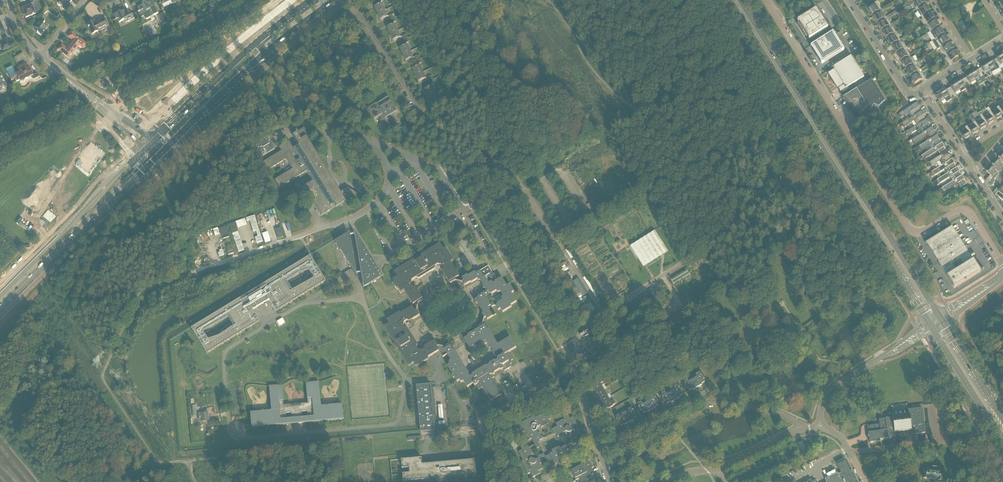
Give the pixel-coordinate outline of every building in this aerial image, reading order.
[(22,9),(23,12),(24,15),(26,18),(30,16),(32,16),(34,20),(39,15),(38,13),(35,14),(34,12),(36,12),(34,7),(32,7),(32,5),(36,3),(35,0),(34,0),(30,2),(26,3),(27,7),(22,9)] [(59,3),(59,5),(62,7),(62,8),(66,11),(66,10),(72,3),(71,3),(73,0),(61,0),(61,1),(59,3)] [(137,8),(139,11),(138,12),(138,13),(142,11),(145,16),(146,19),(158,14),(153,3),(151,0),(148,0),(146,1),(147,3),(143,5),(137,8)] [(915,9),(925,3),(923,0),(913,0),(911,1),(909,3),(908,3),(910,6),(913,5),(915,9)] [(869,10),(872,15),(881,9),(878,4),(876,2),(868,7),(869,7),(870,9),(869,10)] [(917,12),(920,17),(929,11),(926,6),(925,7),(923,4),(925,3),(915,9),(916,9),(918,11),(917,12)] [(375,7),(378,13),(384,10),(382,4),(375,7)] [(214,5),(209,8),(212,15),(218,12),(214,5)] [(48,11),(57,18),(60,14),(52,8),(48,11)] [(800,20),(801,21),(796,24),(806,39),(810,36),(811,37),(809,38),(809,39),(827,28),(828,28),(827,26),(829,25),(819,9),(817,11),(816,9),(798,21),(798,22),(800,20)] [(874,18),(877,23),(886,17),(883,12),(882,12),(881,10),(881,9),(872,15),(873,14),(875,17),(874,18)] [(114,15),(116,19),(117,19),(119,23),(124,20),(126,22),(134,18),(130,11),(127,13),(126,14),(124,10),(120,12),(120,13),(119,12),(114,15)] [(384,10),(378,13),(381,20),(387,17),(384,10)] [(924,25),(925,24),(934,19),(931,14),(930,14),(928,12),(929,11),(920,17),(921,17),(922,19),(921,20),(924,25)] [(157,16),(162,25),(167,22),(163,13),(157,16)] [(878,25),(881,30),(891,24),(888,19),(887,20),(886,17),(877,23),(878,22),(880,24),(878,25)] [(87,25),(89,29),(92,34),(99,31),(99,30),(109,26),(105,18),(97,22),(95,23),(94,21),(92,22),(92,21),(88,23),(89,24),(87,25)] [(37,33),(41,36),(43,33),(44,33),(44,32),(47,28),(43,25),(45,22),(41,19),(35,27),(39,30),(37,33)] [(927,27),(930,32),(939,26),(936,21),(935,22),(933,20),(934,19),(925,24),(927,27)] [(883,33),(886,38),(895,32),(892,27),(890,25),(891,25),(891,24),(881,30),(882,30),(883,30),(884,32),(883,33)] [(388,28),(390,34),(397,31),(394,25),(388,28)] [(927,34),(932,41),(944,34),(941,29),(939,30),(938,27),(939,26),(930,32),(927,34)] [(833,31),(811,45),(812,45),(812,46),(811,47),(822,64),(844,50),(843,50),(844,49),(835,34),(836,33),(837,34),(840,32),(838,28),(833,31)] [(397,31),(390,34),(393,40),(400,37),(397,31)] [(58,50),(69,58),(79,45),(84,49),(87,44),(71,32),(68,37),(72,40),(66,48),(62,45),(58,50)] [(888,41),(891,46),(900,40),(897,35),(895,33),(896,32),(895,32),(886,38),(888,37),(889,40),(888,41)] [(937,49),(939,47),(948,41),(945,37),(944,37),(942,35),(944,34),(932,41),(937,49)] [(5,43),(1,44),(3,51),(11,48),(6,36),(3,37),(5,43)] [(893,48),(896,53),(905,47),(906,47),(903,42),(901,43),(900,40),(891,46),(892,45),(894,47),(893,48)] [(941,50),(944,55),(953,49),(950,44),(949,45),(947,42),(949,42),(948,41),(939,47),(940,47),(941,50)] [(400,48),(403,55),(410,52),(407,45),(400,48)] [(897,56),(900,61),(910,55),(907,50),(906,50),(905,48),(905,47),(896,53),(897,52),(899,55),(897,56)] [(953,49),(944,55),(945,55),(946,57),(945,58),(948,63),(950,66),(954,63),(952,61),(958,57),(955,52),(954,53),(952,50),(953,49)] [(120,53),(114,56),(116,61),(127,56),(124,50),(119,52),(120,53)] [(410,52),(403,55),(406,61),(413,58),(410,52)] [(995,61),(998,67),(1000,68),(1000,70),(1002,68),(1002,57),(1001,53),(996,57),(998,59),(995,61)] [(902,63),(905,68),(914,63),(916,62),(912,57),(911,58),(909,55),(910,55),(900,61),(901,61),(902,60),(903,63),(902,63)] [(837,89),(839,89),(842,94),(849,89),(848,87),(864,77),(851,56),(833,68),(834,70),(828,74),(837,89)] [(988,60),(985,62),(991,71),(992,73),(997,70),(1000,68),(998,67),(995,61),(992,63),(991,60),(989,61),(988,60)] [(914,63),(905,68),(905,69),(907,68),(908,70),(907,71),(910,76),(919,70),(920,70),(917,65),(916,62),(914,63)] [(982,69),(980,71),(983,76),(986,75),(986,74),(991,71),(985,62),(985,63),(981,66),(982,69)] [(12,66),(6,69),(8,74),(11,81),(15,79),(17,82),(19,80),(20,82),(21,82),(22,82),(23,82),(24,81),(25,81),(25,80),(25,79),(30,77),(33,80),(39,77),(36,74),(33,75),(29,67),(27,68),(25,63),(21,66),(17,67),(20,72),(16,74),(15,71),(12,66)] [(413,69),(416,75),(423,72),(420,66),(413,69)] [(997,70),(992,73),(993,74),(994,77),(1002,72),(1000,70),(1000,68),(997,70)] [(973,70),(970,72),(975,81),(980,78),(983,76),(980,71),(977,72),(975,69),(973,71),(973,70)] [(919,70),(910,76),(911,75),(913,78),(912,79),(915,84),(921,80),(922,83),(926,80),(925,78),(925,77),(922,72),(920,73),(919,71),(919,70)] [(986,75),(983,76),(985,79),(993,74),(992,73),(991,71),(986,74),(986,75)] [(423,72),(416,75),(419,82),(425,79),(423,72)] [(967,78),(964,80),(968,86),(971,84),(970,84),(975,81),(970,72),(970,73),(965,76),(967,78)] [(980,78),(975,81),(979,86),(987,81),(985,79),(983,76),(980,78)] [(955,81),(954,81),(960,90),(961,92),(966,89),(965,87),(968,86),(964,80),(962,82),(960,79),(955,82),(955,81)] [(843,98),(845,100),(844,101),(845,100),(860,115),(866,109),(870,112),(874,105),(878,107),(885,101),(872,80),(843,98)] [(952,88),(949,90),(953,95),(954,97),(957,95),(955,93),(960,90),(954,81),(951,83),(952,84),(950,85),(952,88)] [(174,102),(183,98),(175,82),(146,97),(152,108),(165,101),(165,102),(172,98),(174,102)] [(426,90),(429,96),(436,93),(433,87),(426,90)] [(939,91),(945,100),(947,103),(952,100),(950,97),(953,95),(949,90),(947,91),(945,88),(940,91),(939,91)] [(945,100),(939,91),(936,93),(937,94),(935,95),(940,103),(945,100)] [(436,93),(429,96),(431,103),(438,100),(436,93)] [(388,97),(368,109),(374,120),(380,116),(382,120),(381,121),(386,130),(398,122),(393,114),(397,111),(395,107),(388,97)] [(909,113),(911,117),(915,115),(922,111),(921,111),(918,107),(919,106),(917,102),(899,114),(901,118),(909,113)] [(987,111),(988,113),(992,118),(994,117),(996,120),(998,119),(1001,118),(1002,118),(1001,117),(996,108),(995,106),(989,109),(987,111)] [(914,121),(917,125),(920,123),(927,119),(926,119),(923,115),(924,114),(922,111),(915,115),(911,117),(901,123),(904,127),(914,121)] [(982,114),(979,116),(984,123),(986,122),(988,125),(990,124),(993,123),(994,123),(993,122),(994,122),(992,118),(988,113),(983,116),(982,114)] [(972,114),(968,116),(971,121),(972,123),(976,128),(979,127),(981,130),(982,129),(985,128),(986,128),(985,127),(986,127),(984,123),(979,116),(974,119),(972,114)] [(909,130),(904,133),(906,135),(908,134),(908,135),(911,134),(919,129),(923,127),(925,131),(932,127),(931,127),(928,123),(929,123),(927,119),(920,123),(917,125),(909,130)] [(972,123),(964,128),(968,133),(971,132),(973,135),(974,134),(977,133),(978,133),(977,132),(978,132),(976,128),(972,123)] [(401,128),(405,135),(409,132),(405,126),(401,128)] [(928,135),(930,139),(937,135),(936,135),(933,131),(934,131),(932,127),(925,131),(921,133),(913,139),(911,139),(914,143),(928,135)] [(280,152),(262,163),(267,171),(285,160),(286,162),(291,170),(286,173),(273,181),(278,189),(286,184),(306,172),(312,182),(303,187),(314,204),(321,215),(322,215),(330,210),(328,207),(333,204),(335,207),(356,194),(347,188),(340,192),(325,168),(315,152),(311,143),(310,144),(307,136),(308,136),(303,128),(291,136),(297,146),(292,149),(287,142),(286,142),(277,148),(280,152)] [(968,133),(964,128),(959,131),(965,140),(966,139),(970,137),(970,138),(969,137),(970,136),(968,133)] [(929,145),(932,149),(935,147),(942,143),(941,143),(939,139),(937,135),(930,139),(919,146),(921,150),(925,148),(929,145)] [(254,147),(261,157),(275,149),(268,138),(266,140),(265,138),(259,141),(260,143),(254,147)] [(938,151),(940,155),(947,151),(946,151),(944,147),(942,143),(935,147),(932,149),(928,152),(922,156),(924,160),(938,151)] [(939,161),(942,166),(951,160),(949,155),(947,151),(940,155),(929,162),(931,166),(939,161)] [(948,167),(950,171),(951,171),(957,167),(956,168),(954,163),(952,159),(951,160),(942,166),(932,172),(934,175),(934,176),(948,167)] [(993,170),(998,174),(1001,170),(1002,169),(1002,166),(999,163),(996,160),(992,165),(995,167),(993,170)] [(937,181),(933,183),(935,186),(939,184),(941,183),(953,175),(955,179),(956,180),(962,175),(961,176),(959,172),(959,171),(957,167),(951,171),(950,171),(937,180),(937,181)] [(998,174),(993,170),(990,167),(986,172),(990,176),(988,178),(985,181),(990,188),(994,183),(995,183),(995,182),(995,181),(995,180),(994,180),(996,178),(998,175),(999,175),(998,174)] [(956,180),(955,179),(938,190),(940,193),(944,191),(944,192),(958,183),(961,188),(967,184),(964,180),(965,179),(962,175),(956,180)] [(995,195),(997,200),(999,198),(1002,201),(1002,195),(998,191),(995,195)] [(255,216),(246,218),(247,221),(250,221),(253,232),(256,231),(258,237),(255,238),(257,243),(262,242),(255,219),(255,216)] [(229,224),(230,230),(247,224),(245,219),(229,224)] [(218,228),(222,239),(229,237),(226,226),(218,228)] [(280,227),(274,229),(277,239),(283,237),(280,227)] [(964,247),(952,227),(926,243),(938,263),(964,247)] [(381,277),(352,230),(353,236),(360,274),(363,288),(370,284),(381,277)] [(232,233),(238,252),(244,250),(237,231),(232,233)] [(655,231),(630,246),(636,255),(643,267),(647,264),(660,257),(668,252),(665,247),(655,231)] [(348,237),(348,233),(343,237),(334,242),(356,277),(355,275),(348,237)] [(466,238),(459,242),(473,265),(477,263),(474,259),(478,257),(466,238)] [(417,302),(418,304),(423,300),(422,299),(422,298),(415,287),(413,287),(411,284),(412,280),(417,278),(419,279),(435,269),(436,266),(435,266),(438,265),(442,265),(443,268),(443,270),(442,271),(449,282),(450,282),(450,283),(456,280),(455,279),(459,276),(450,262),(453,260),(451,256),(446,248),(443,249),(440,244),(419,256),(419,255),(415,258),(415,259),(409,262),(394,271),(397,276),(393,278),(395,282),(394,283),(398,289),(398,288),(401,292),(404,290),(413,304),(417,302)] [(938,263),(952,285),(954,289),(980,272),(964,247),(938,263)] [(191,328),(206,354),(259,322),(252,310),(268,300),(276,312),(325,281),(310,256),(191,328)] [(486,268),(480,271),(476,274),(475,272),(468,276),(467,275),(462,278),(463,281),(462,281),(464,285),(466,284),(466,285),(470,282),(472,283),(478,279),(478,280),(479,280),(480,281),(481,282),(483,285),(483,287),(484,289),(485,289),(486,291),(486,292),(478,297),(478,298),(474,301),(476,303),(478,304),(483,312),(482,314),(484,318),(486,317),(487,320),(496,314),(492,307),(494,306),(495,306),(498,310),(501,309),(503,312),(512,307),(511,305),(517,302),(511,293),(514,292),(509,284),(507,286),(502,278),(500,279),(500,278),(498,279),(497,279),(498,278),(497,277),(496,276),(495,277),(494,276),(493,276),(491,273),(492,272),(491,270),(488,266),(486,268)] [(674,285),(689,276),(690,276),(686,270),(671,279),(671,280),(674,285)] [(661,283),(647,292),(647,291),(636,298),(637,299),(623,307),(626,311),(639,303),(646,299),(650,306),(654,303),(650,296),(663,287),(661,283)] [(589,313),(595,310),(587,296),(581,300),(589,313)] [(437,347),(438,346),(435,340),(433,341),(425,346),(425,347),(424,349),(422,351),(418,350),(416,347),(417,347),(417,345),(408,329),(405,328),(405,329),(403,326),(404,322),(407,321),(409,321),(409,322),(418,316),(419,315),(416,310),(415,310),(412,307),(401,314),(400,312),(390,318),(387,320),(390,324),(384,327),(395,345),(394,345),(397,349),(398,348),(401,354),(409,366),(414,363),(416,367),(429,359),(428,358),(439,351),(437,347)] [(661,323),(660,323),(665,331),(686,318),(681,310),(682,311),(661,324),(661,323)] [(468,337),(464,339),(472,352),(476,349),(477,350),(479,349),(479,347),(484,344),(486,344),(487,344),(490,349),(492,349),(493,350),(492,352),(495,357),(497,357),(498,359),(497,360),(496,361),(495,361),(489,364),(489,365),(488,366),(486,366),(481,369),(480,371),(479,371),(478,371),(472,374),(472,376),(471,377),(469,376),(468,375),(469,373),(466,368),(464,368),(463,366),(464,365),(460,360),(459,359),(458,358),(458,356),(455,351),(454,351),(450,346),(449,344),(444,347),(445,349),(444,350),(448,355),(451,361),(450,361),(449,363),(450,365),(447,366),(453,375),(452,375),(453,378),(454,378),(457,382),(460,380),(460,382),(462,382),(463,381),(467,387),(473,384),(474,385),(476,385),(479,390),(482,388),(491,402),(502,395),(492,379),(494,377),(493,375),(494,374),(495,373),(500,370),(501,370),(503,369),(504,371),(511,367),(510,365),(511,364),(512,362),(511,361),(513,359),(509,352),(516,348),(510,337),(498,344),(494,338),(493,338),(492,337),(493,337),(488,329),(488,330),(485,325),(484,325),(483,324),(478,327),(479,327),(478,328),(478,329),(479,330),(477,331),(476,330),(468,335),(468,337)] [(587,329),(579,333),(581,337),(584,335),(589,332),(587,329)] [(589,332),(584,335),(586,339),(589,337),(594,334),(592,331),(589,332)] [(599,336),(591,340),(593,344),(601,339),(599,336)] [(576,338),(572,340),(577,348),(581,346),(576,338)] [(572,340),(569,342),(574,350),(577,348),(572,340)] [(603,343),(600,345),(601,348),(604,353),(608,351),(603,343)] [(601,348),(598,350),(603,358),(606,356),(604,353),(601,348)] [(598,350),(595,352),(599,360),(603,358),(598,350)] [(584,351),(576,355),(578,359),(586,354),(584,351)] [(586,354),(578,359),(580,362),(583,361),(588,358),(586,354)] [(588,358),(583,361),(585,364),(593,359),(591,356),(588,358)] [(532,375),(536,382),(536,381),(539,379),(539,380),(540,379),(539,379),(547,375),(547,376),(547,375),(544,369),(543,369),(536,373),(533,375),(532,375)] [(695,378),(693,380),(697,387),(702,385),(702,384),(705,382),(702,377),(703,377),(701,375),(699,373),(694,376),(695,378)] [(697,387),(693,380),(690,381),(689,378),(684,381),(685,384),(684,384),(686,387),(686,386),(689,391),(692,389),(693,390),(697,387)] [(592,388),(595,393),(603,388),(602,386),(604,384),(601,379),(599,380),(598,380),(596,381),(596,382),(592,384),(593,388),(592,388)] [(344,420),(343,405),(326,406),(326,409),(322,409),(319,382),(306,384),(308,404),(284,407),(282,386),(269,387),(272,414),(267,415),(267,412),(251,414),(252,429),(344,420)] [(431,384),(416,386),(420,432),(435,431),(431,386),(431,384)] [(673,391),(671,392),(675,400),(680,397),(679,397),(682,395),(680,390),(679,387),(678,388),(677,385),(672,388),(673,391)] [(599,400),(601,402),(609,398),(607,395),(610,394),(607,389),(604,391),(603,388),(595,393),(596,395),(595,396),(597,399),(598,400),(599,400)] [(675,400),(671,392),(668,394),(667,391),(661,394),(663,397),(662,397),(663,399),(664,399),(667,404),(670,402),(670,403),(675,400)] [(649,401),(647,402),(651,410),(656,407),(656,406),(659,405),(656,400),(657,400),(655,397),(655,398),(653,395),(648,398),(649,401)] [(609,398),(601,402),(603,407),(604,406),(606,410),(611,407),(611,408),(613,406),(615,404),(612,399),(610,400),(609,398)] [(651,410),(647,402),(644,403),(643,401),(638,404),(639,406),(638,407),(640,409),(643,414),(646,412),(647,413),(651,410)] [(627,413),(625,415),(629,423),(634,420),(633,419),(636,417),(634,413),(634,412),(633,410),(632,410),(631,408),(626,411),(627,413)] [(868,426),(870,443),(880,442),(880,439),(889,438),(889,437),(895,436),(895,432),(911,430),(912,434),(925,433),(922,408),(908,410),(909,414),(892,416),(893,418),(879,420),(880,425),(868,426)] [(532,439),(537,449),(540,447),(538,443),(540,442),(539,440),(542,439),(540,434),(539,435),(536,430),(538,427),(540,425),(541,427),(550,423),(549,420),(551,419),(549,416),(546,417),(544,413),(535,418),(534,416),(522,423),(524,426),(519,428),(521,433),(524,432),(529,440),(532,439)] [(576,444),(577,446),(580,444),(579,441),(583,439),(578,430),(580,429),(573,417),(570,418),(568,414),(563,416),(564,419),(556,424),(557,427),(551,430),(554,435),(555,434),(557,437),(563,434),(563,433),(566,431),(569,433),(571,435),(569,436),(573,445),(576,444)] [(629,423),(625,415),(622,416),(621,414),(615,417),(617,419),(616,419),(617,422),(618,421),(621,426),(624,424),(624,425),(629,423)] [(512,437),(508,439),(513,449),(518,447),(512,437)] [(797,444),(803,454),(807,452),(802,441),(797,444)] [(553,462),(555,465),(558,464),(559,466),(567,462),(566,460),(574,456),(570,449),(568,450),(566,446),(560,449),(559,448),(552,451),(553,453),(546,457),(544,453),(538,457),(538,458),(535,459),(532,458),(530,456),(532,455),(528,446),(525,447),(524,445),(521,447),(522,450),(518,452),(523,461),(521,462),(528,474),(530,473),(533,477),(540,474),(538,471),(545,467),(544,464),(546,463),(548,466),(549,465),(551,465),(552,467),(550,463),(553,462)] [(401,460),(402,469),(409,468),(410,473),(403,474),(403,481),(438,479),(438,481),(449,481),(449,478),(476,475),(475,460),(422,465),(422,458),(401,460)] [(581,481),(588,481),(587,480),(592,477),(593,476),(594,476),(594,475),(594,474),(594,473),(592,468),(594,467),(590,460),(584,463),(585,465),(583,465),(571,471),(575,479),(578,477),(581,481)] [(845,461),(837,465),(841,473),(838,474),(837,473),(825,479),(826,481),(856,481),(845,461)] [(937,480),(942,481),(943,475),(940,474),(941,471),(928,469),(927,472),(924,471),(923,478),(928,479),(928,478),(938,480),(937,480)]
